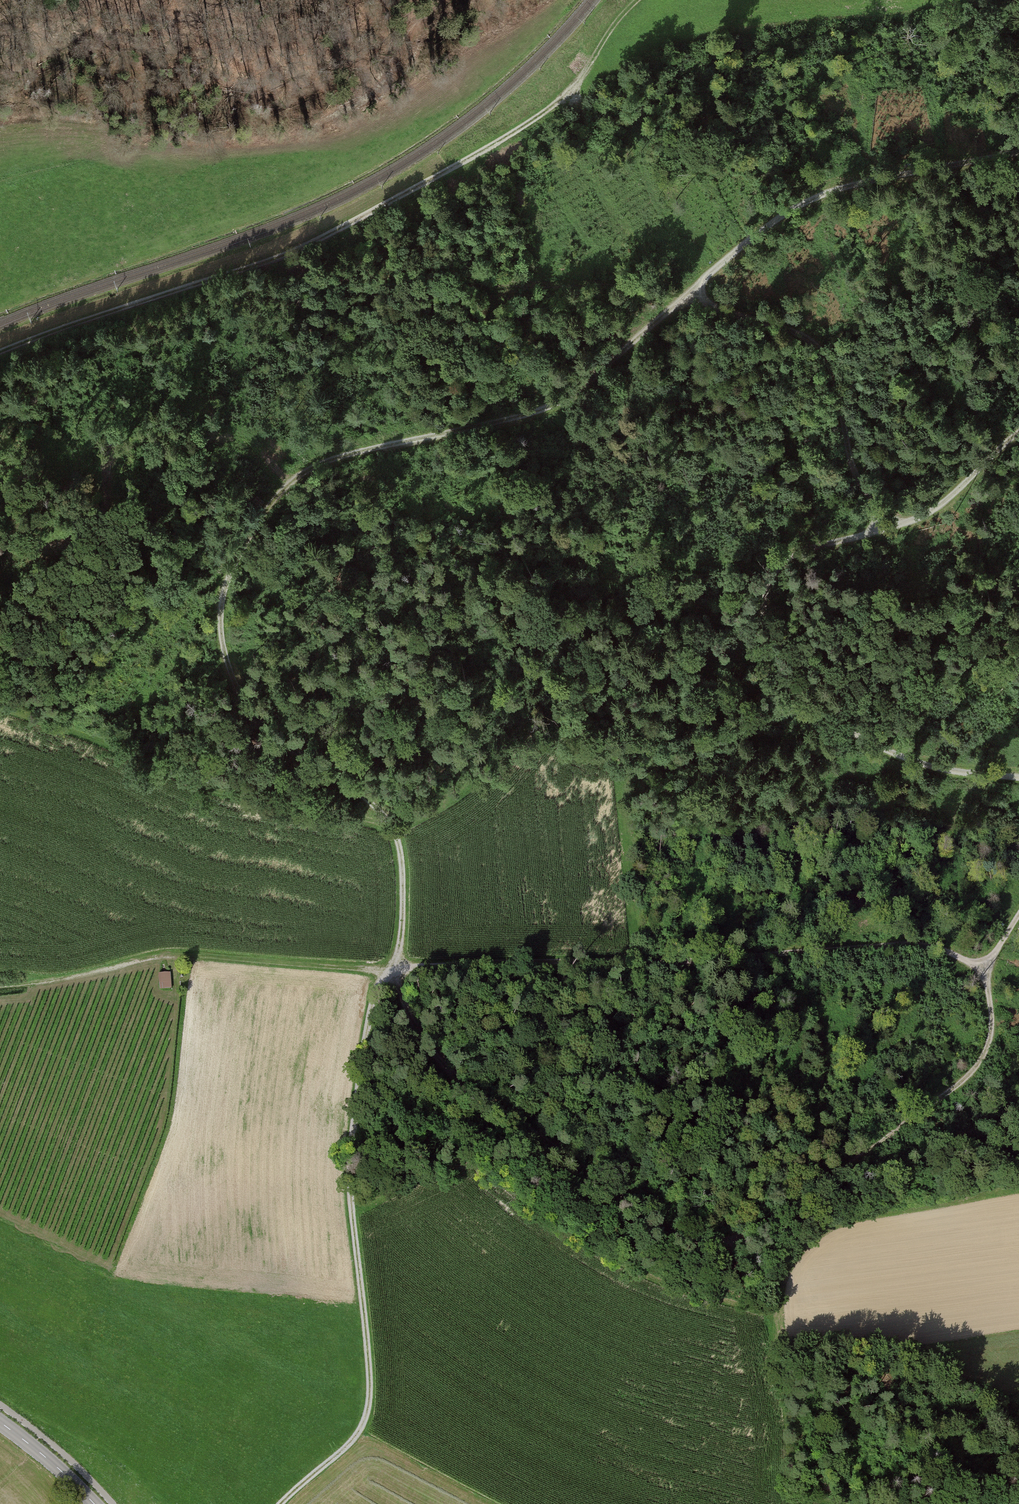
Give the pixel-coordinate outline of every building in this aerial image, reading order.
[(168,970),(157,971),(158,987),(169,986),(168,970)]
